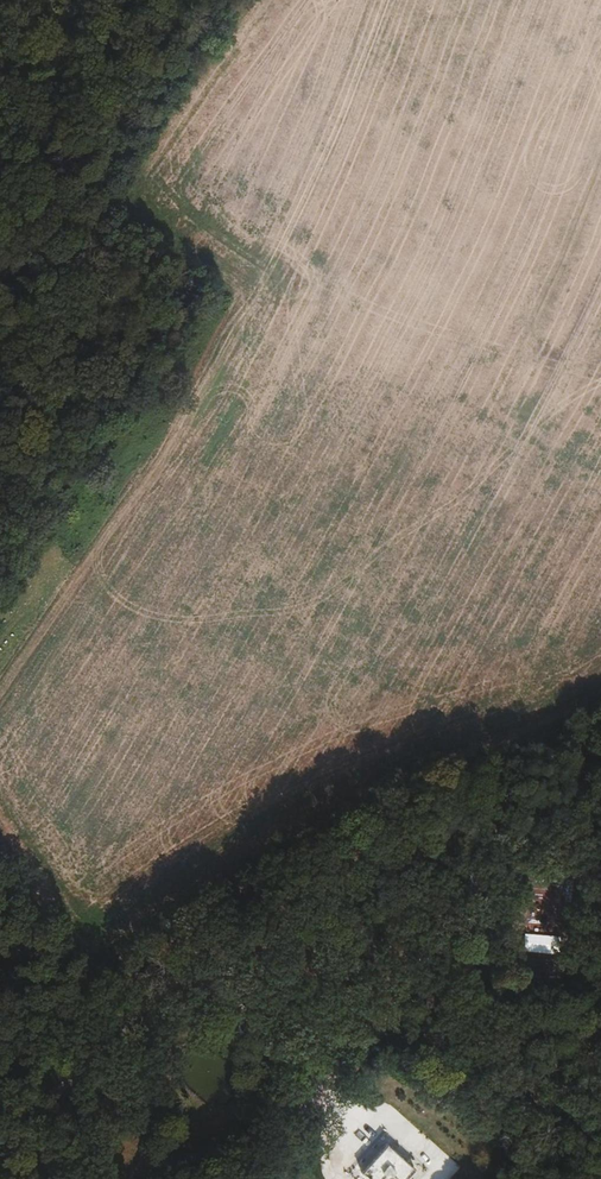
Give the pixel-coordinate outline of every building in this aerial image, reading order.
[(388,1168),(378,1178),(401,1178),(388,1168)]
